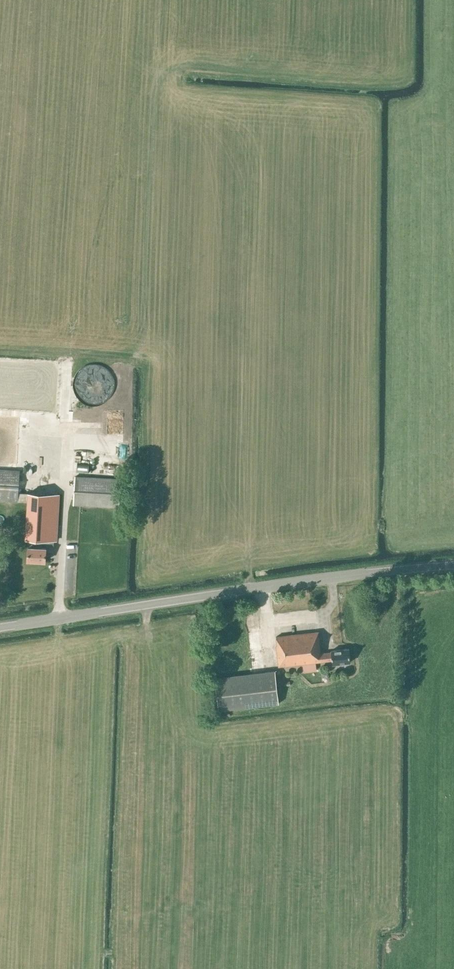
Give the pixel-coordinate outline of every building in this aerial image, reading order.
[(49,375),(48,364),(33,365),(34,375),(49,375)] [(85,366),(80,369),(76,374),(74,379),(73,385),(73,386),(74,392),(77,397),(81,401),(85,404),(91,405),(97,405),(102,404),(107,401),(111,397),(113,392),(115,386),(115,384),(114,379),(112,374),(109,370),(105,367),(100,365),(95,364),(90,364),(85,366)] [(27,501),(28,494),(18,493),(19,470),(0,469),(0,500),(27,501)] [(73,505),(75,505),(119,507),(121,479),(74,476),(73,505)] [(28,493),(28,494),(27,501),(26,539),(31,539),(39,539),(57,540),(59,495),(28,493)] [(39,547),(39,539),(31,539),(31,547),(28,547),(27,560),(45,561),(45,548),(39,547)] [(318,631),(277,636),(278,645),(277,645),(279,666),(302,663),(303,672),(317,671),(316,662),(332,660),(332,664),(351,662),(350,648),(331,650),(331,652),(321,653),(318,631)] [(276,670),(217,678),(221,709),(279,703),(276,670)]
